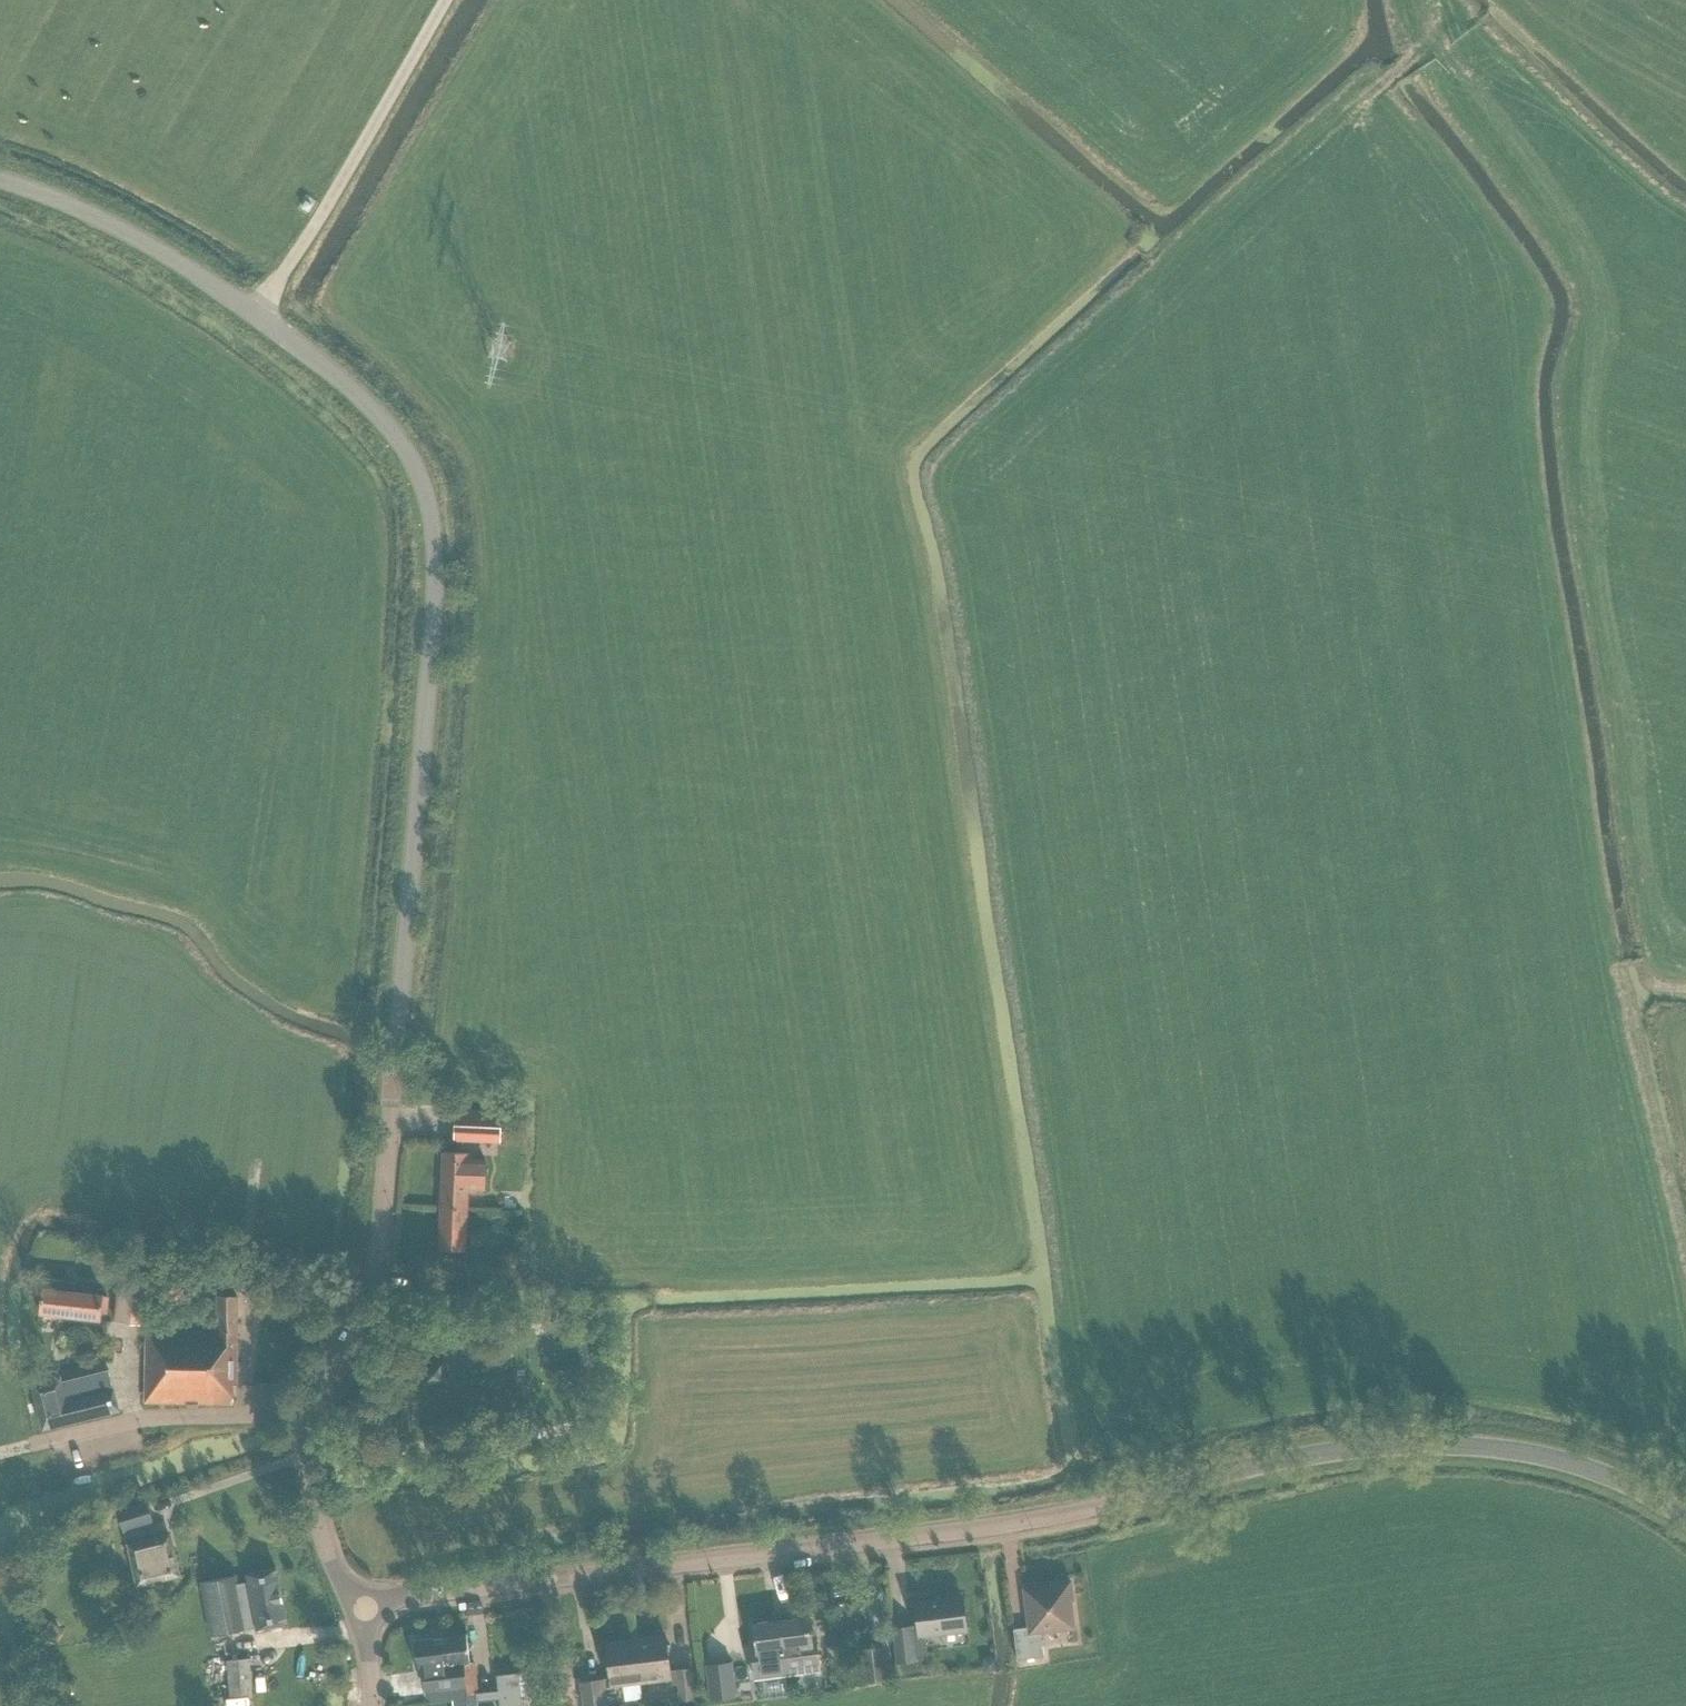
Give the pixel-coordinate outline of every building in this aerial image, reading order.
[(502,1112),(456,1110),(455,1139),(500,1141),(502,1112)] [(469,1189),(485,1189),(486,1158),(470,1157),(470,1153),(444,1152),(441,1206),(468,1208),(469,1189)] [(467,1234),(468,1208),(441,1206),(439,1250),(464,1251),(464,1256),(457,1256),(457,1269),(454,1269),(453,1271),(467,1272),(467,1269),(472,1270),(474,1233),(467,1234)] [(146,1325),(153,1272),(121,1268),(114,1321),(146,1325)] [(164,1277),(163,1296),(189,1297),(190,1278),(164,1277)] [(43,1289),(40,1314),(101,1320),(104,1296),(74,1292),(76,1281),(45,1278),(43,1289)] [(144,1404),(233,1405),(234,1386),(237,1386),(238,1297),(218,1297),(218,1331),(211,1331),(211,1329),(145,1328),(144,1404)] [(62,1382),(61,1377),(32,1384),(44,1430),(120,1411),(114,1390),(109,1370),(62,1382)] [(143,1504),(116,1511),(121,1529),(148,1521),(143,1504)] [(172,1552),(168,1535),(128,1546),(132,1562),(138,1587),(181,1576),(175,1551),(172,1552)] [(248,1582),(228,1586),(226,1577),(206,1581),(216,1635),(257,1628),(257,1630),(287,1624),(277,1568),(247,1574),(248,1582)] [(1041,1632),(1074,1628),(1071,1601),(1073,1601),(1071,1581),(1052,1584),(1052,1586),(1025,1590),(1029,1628),(1014,1629),(1018,1660),(1044,1657),(1041,1632)] [(919,1627),(895,1630),(899,1662),(916,1660),(916,1657),(926,1656),(924,1636),(934,1635),(967,1631),(963,1597),(916,1603),(919,1627)] [(812,1634),(809,1617),(781,1620),(788,1674),(821,1670),(816,1634),(812,1634)] [(753,1624),(757,1654),(774,1652),(776,1669),(777,1677),(788,1676),(788,1674),(781,1620),(753,1624)] [(41,1635),(52,1643),(63,1629),(51,1621),(41,1635)] [(441,1638),(445,1667),(464,1664),(465,1671),(468,1670),(469,1685),(465,1685),(468,1705),(478,1705),(477,1703),(499,1701),(500,1705),(522,1705),(519,1674),(496,1676),(498,1692),(479,1694),(475,1665),(470,1665),(467,1635),(441,1638)] [(662,1677),(665,1676),(666,1684),(677,1682),(680,1699),(695,1697),(691,1666),(675,1668),(670,1669),(666,1635),(636,1639),(641,1679),(662,1677)] [(416,1641),(419,1670),(422,1669),(425,1690),(465,1685),(469,1685),(468,1670),(465,1671),(464,1664),(445,1667),(441,1638),(416,1641)] [(606,1643),(610,1676),(603,1678),(603,1677),(580,1680),(583,1705),(606,1705),(604,1692),(616,1690),(615,1682),(641,1679),(636,1639),(606,1643)] [(860,1682),(891,1678),(887,1644),(856,1647),(860,1682)] [(249,1657),(226,1659),(229,1695),(252,1693),(249,1657)] [(733,1661),(706,1664),(710,1701),(737,1698),(733,1661)] [(524,1672),(525,1696),(539,1695),(537,1671),(524,1672)]
